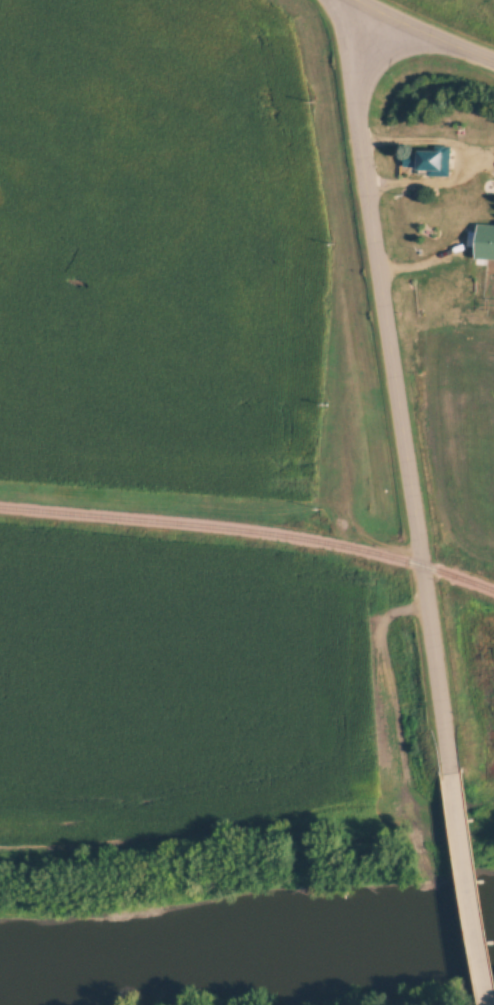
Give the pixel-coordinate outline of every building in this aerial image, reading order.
[(445,150),(418,150),(418,170),(445,170),(445,150)] [(478,224),(477,258),(493,259),(493,225),(478,224)]
